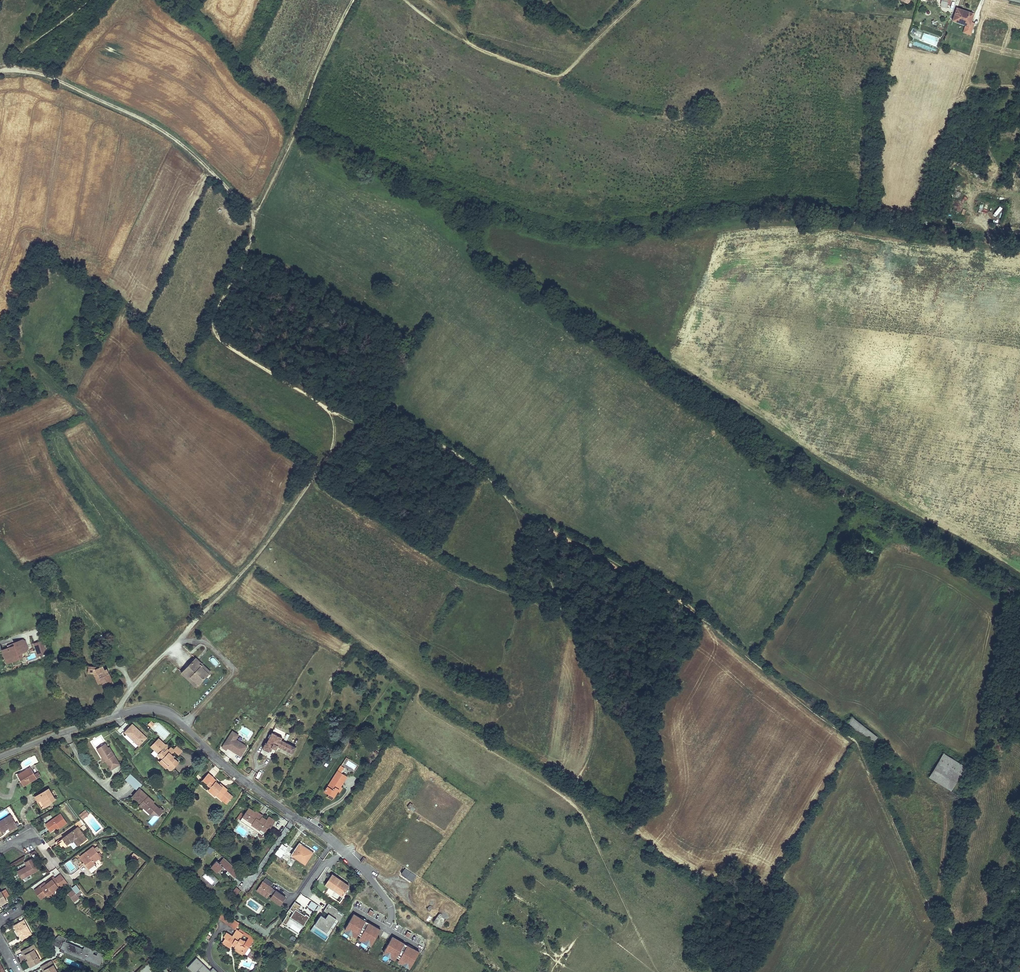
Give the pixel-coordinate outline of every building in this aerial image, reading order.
[(957,9),(953,20),(969,26),(974,14),(965,11),(964,12),(957,9)] [(59,270),(51,265),(49,269),(57,274),(59,270)] [(39,642),(34,644),(38,656),(43,655),(39,642)] [(38,656),(34,644),(25,646),(30,659),(38,656)] [(214,669),(198,654),(184,669),(200,684),(203,681),(195,674),(194,675),(187,669),(196,659),(203,666),(205,664),(212,671),(214,669)] [(203,681),(212,671),(205,664),(203,666),(196,659),(187,669),(194,675),(195,674),(203,681)] [(99,667),(89,666),(88,673),(94,673),(99,674),(103,683),(105,688),(114,684),(108,671),(106,672),(103,665),(99,667)] [(103,683),(99,674),(94,673),(98,684),(103,683)] [(852,718),(847,724),(871,743),(876,737),(852,718)] [(121,734),(136,748),(147,737),(132,722),(121,734)] [(241,757),(247,745),(236,739),(239,734),(231,730),(222,746),(241,757)] [(286,753),(292,756),(295,750),(280,742),(281,740),(270,736),(267,742),(265,746),(264,745),(261,751),(268,755),(269,753),(270,754),(272,750),(275,752),(277,749),(283,752),(284,751),(286,752),(286,753)] [(158,739),(153,744),(157,748),(155,750),(163,758),(160,761),(166,768),(168,766),(172,770),(179,763),(173,757),(176,754),(173,752),(171,750),(170,751),(169,750),(167,749),(167,745),(165,745),(158,739)] [(113,751),(110,747),(109,747),(106,744),(101,747),(103,751),(101,752),(104,757),(106,755),(108,758),(106,759),(112,769),(121,763),(115,754),(114,754),(112,751),(113,751)] [(944,753),(929,777),(950,790),(965,767),(944,753)] [(340,755),(337,762),(342,764),(345,757),(340,755)] [(22,772),(18,774),(24,786),(37,778),(31,768),(23,772),(22,772)] [(170,772),(176,777),(179,773),(173,769),(170,772)] [(208,773),(203,779),(207,783),(207,784),(211,787),(209,789),(216,795),(216,794),(218,793),(224,798),(223,800),(227,804),(233,796),(227,791),(228,790),(223,786),(222,787),(219,784),(216,782),(217,781),(213,778),(214,777),(208,773)] [(337,773),(334,778),(343,784),(346,779),(337,773)] [(140,790),(143,786),(130,774),(125,780),(137,792),(140,790)] [(343,784),(334,778),(324,793),(328,796),(333,799),(336,795),(340,789),(343,784)] [(49,788),(35,796),(38,801),(41,799),(45,806),(50,803),(50,802),(55,799),(49,788)] [(154,804),(154,803),(151,800),(150,800),(148,798),(148,797),(140,790),(137,792),(133,797),(141,805),(142,803),(145,806),(143,808),(147,811),(149,809),(152,812),(157,807),(154,804)] [(159,810),(157,807),(152,812),(150,814),(159,816),(160,814),(158,811),(159,810)] [(249,808),(240,820),(263,835),(268,828),(268,829),(269,827),(269,826),(271,827),(275,821),(269,817),(266,820),(262,817),(258,815),(260,813),(256,811),(255,812),(249,808)] [(89,814),(86,811),(80,816),(83,819),(89,814)] [(62,814),(46,825),(51,832),(58,828),(60,826),(61,829),(68,824),(62,814)] [(0,821),(0,829),(1,830),(7,826),(8,828),(9,830),(18,826),(11,815),(0,821)] [(62,837),(68,845),(70,843),(74,848),(88,839),(79,826),(62,837)] [(303,847),(299,844),(291,855),(297,860),(299,857),(306,862),(313,852),(304,846),(303,847)] [(89,855),(83,860),(89,868),(95,863),(94,862),(101,856),(93,846),(86,852),(88,854),(89,855)] [(284,851),(279,848),(276,854),(280,857),(284,851)] [(235,877),(240,872),(220,855),(210,866),(217,872),(222,866),(235,877)] [(27,866),(18,871),(22,879),(39,869),(32,858),(25,862),(27,866)] [(217,872),(222,875),(225,872),(229,875),(231,873),(222,866),(217,872)] [(208,870),(202,876),(212,886),(218,880),(208,870)] [(349,886),(333,875),(326,884),(333,889),(334,888),(343,894),(349,886)] [(49,882),(55,877),(54,876),(51,878),(41,885),(42,887),(47,884),(49,883),(49,882)] [(263,881),(271,886),(273,882),(265,878),(263,881)] [(261,881),(255,890),(268,898),(280,905),(286,895),(261,881)] [(333,889),(326,884),(325,885),(342,896),(343,894),(334,888),(333,889)] [(351,887),(349,886),(343,894),(342,896),(344,898),(351,887)] [(69,893),(73,899),(78,896),(73,890),(69,893)] [(442,903),(441,904),(442,902),(442,901),(442,900),(442,899),(442,898),(442,897),(441,896),(441,895),(440,894),(439,894),(438,893),(437,893),(436,892),(435,892),(434,892),(433,892),(432,892),(431,892),(430,892),(429,893),(429,894),(428,894),(427,895),(426,896),(426,897),(426,898),(425,899),(425,900),(425,901),(426,902),(426,903),(426,904),(427,905),(428,906),(426,908),(430,911),(432,908),(433,908),(434,908),(435,908),(436,908),(437,908),(438,907),(439,907),(440,906),(439,907),(439,908),(439,909),(439,910),(439,911),(439,912),(439,913),(434,920),(436,922),(435,923),(440,927),(447,918),(448,918),(449,918),(450,918),(451,917),(452,917),(453,916),(454,915),(455,914),(455,913),(455,912),(456,911),(456,910),(456,909),(455,908),(455,907),(455,906),(454,905),(453,904),(453,903),(452,903),(451,902),(450,902),(449,901),(448,901),(447,901),(446,901),(445,902),(444,902),(443,903),(442,903)] [(314,910),(318,904),(300,894),(297,900),(314,910)] [(304,925),(309,916),(298,910),(300,905),(294,901),(289,910),(290,910),(282,922),(286,924),(290,918),(304,925)] [(326,940),(344,913),(328,903),(323,910),(326,912),(324,916),(320,914),(310,930),(326,940)] [(365,907),(363,912),(371,916),(373,911),(365,907)] [(236,929),(240,922),(221,911),(217,918),(236,929)] [(371,945),(380,928),(352,913),(343,930),(371,945)] [(24,921),(15,926),(21,936),(20,937),(22,940),(32,935),(24,921)] [(233,936),(227,932),(224,937),(226,938),(223,942),(230,948),(234,944),(236,945),(234,947),(242,951),(244,947),(247,950),(250,946),(245,943),(246,942),(240,939),(243,934),(237,930),(233,936)] [(410,968),(419,950),(391,935),(382,953),(396,960),(396,961),(410,968)] [(64,939),(59,951),(100,967),(105,955),(64,939)] [(34,950),(24,956),(26,959),(28,958),(28,960),(27,961),(30,966),(36,963),(35,962),(39,960),(34,950)] [(210,970),(196,957),(187,967),(192,971),(217,971),(213,967),(210,970)]
